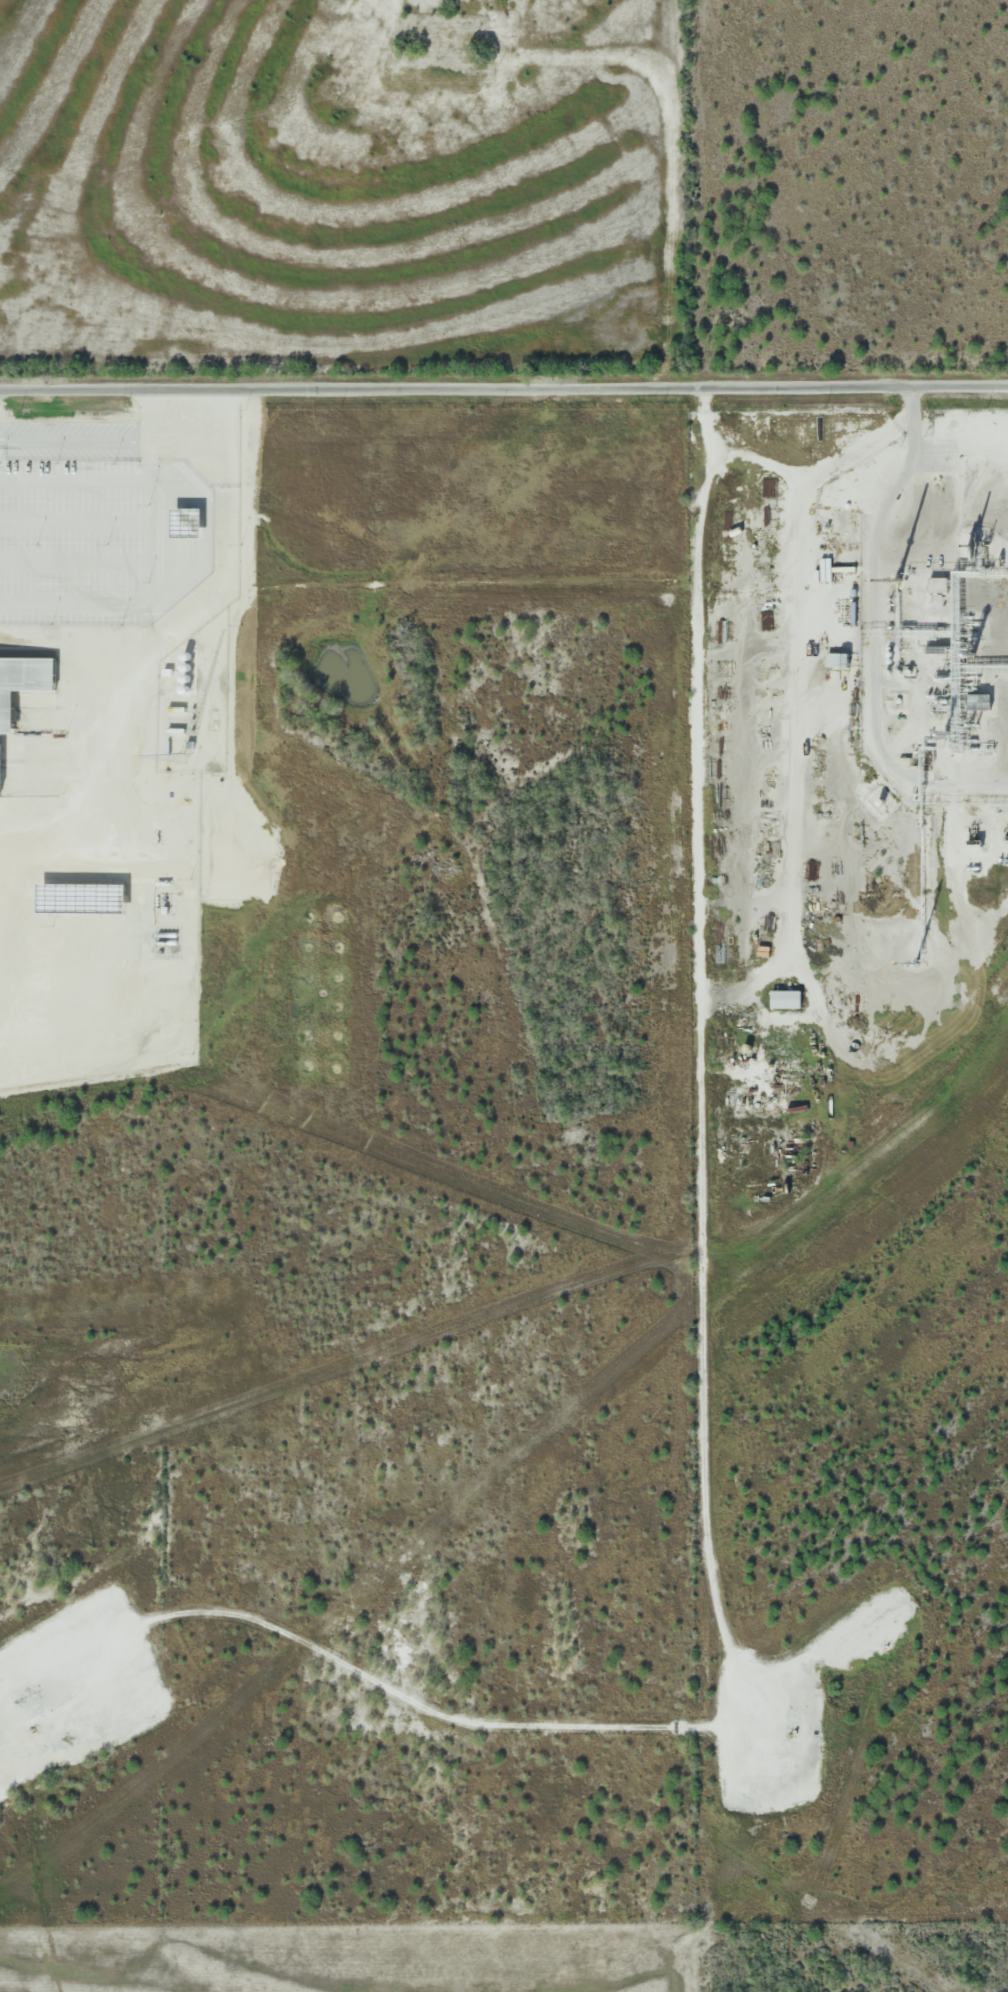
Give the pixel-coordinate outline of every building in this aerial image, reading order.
[(996,459),(996,474),(1007,474),(1007,459),(996,459)] [(930,592),(946,592),(946,579),(929,580),(930,592)] [(826,669),(848,669),(848,654),(826,654),(826,669)] [(1,708),(14,708),(14,692),(55,692),(55,658),(0,659),(0,664),(1,708)] [(969,710),(989,710),(989,696),(969,696),(969,710)] [(801,1009),(801,991),(770,991),(770,1009),(801,1009)]
